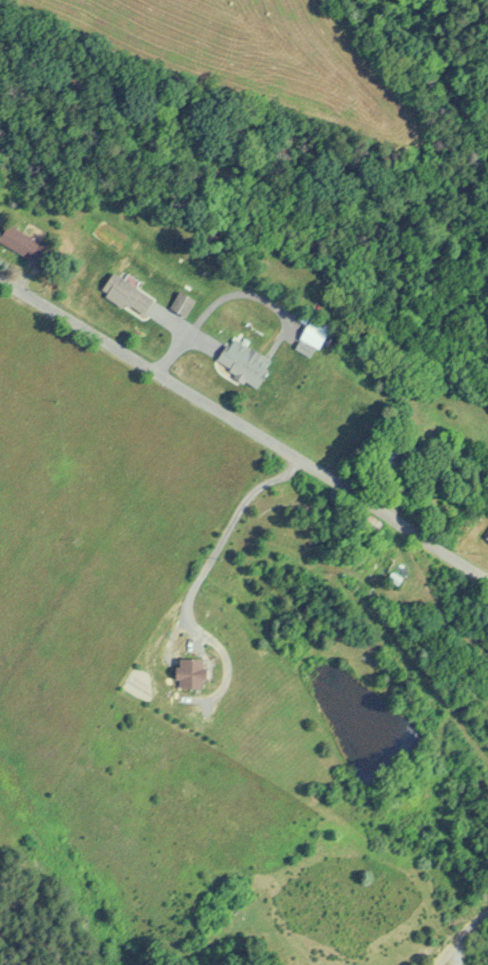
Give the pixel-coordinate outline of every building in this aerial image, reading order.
[(40,263),(50,245),(12,223),(1,240),(40,263)] [(146,316),(158,298),(116,270),(104,289),(146,316)] [(200,299),(185,289),(174,305),(189,315),(200,299)] [(323,348),(335,325),(315,315),(299,346),(314,354),(318,345),(323,348)] [(218,358),(260,388),(274,370),(261,360),(267,352),(256,345),(249,355),(230,341),(218,358)] [(403,562),(375,546),(365,563),(392,580),(403,562)] [(214,657),(182,657),(182,686),(214,686),(214,657)]
